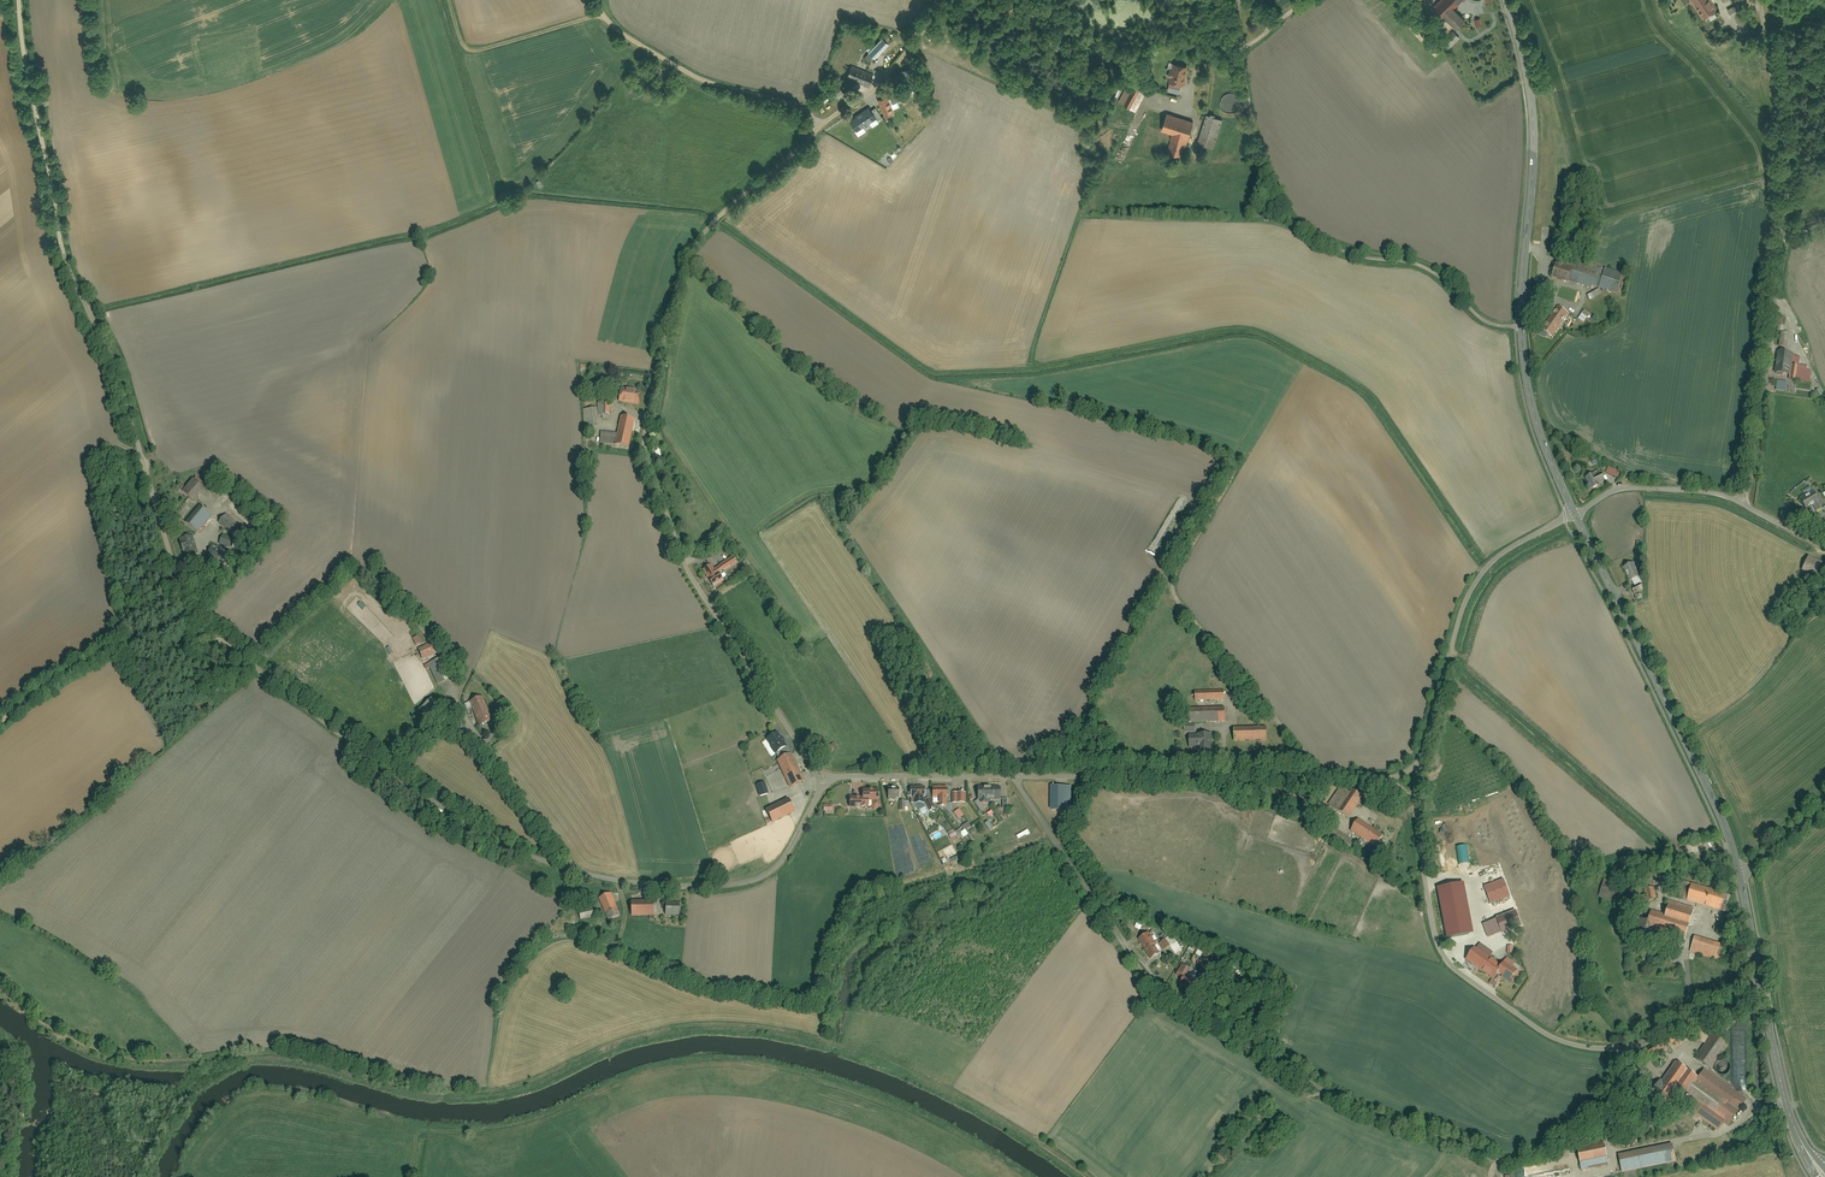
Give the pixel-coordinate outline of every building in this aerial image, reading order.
[(1464,19),(1453,8),(1461,0),(1437,0),(1434,4),(1456,27),(1464,19)] [(1703,20),(1717,10),(1709,0),(1689,0),(1703,20)] [(1727,10),(1731,17),(1733,16),(1738,13),(1734,6),(1727,10)] [(1733,16),(1738,26),(1745,22),(1740,13),(1733,16)] [(1453,31),(1443,41),(1450,48),(1460,38),(1453,31)] [(949,45),(953,39),(950,36),(945,43),(949,45)] [(888,43),(882,37),(864,57),(870,62),(888,43)] [(1169,82),(1167,91),(1179,94),(1181,83),(1184,84),(1188,66),(1170,62),(1166,81),(1169,82)] [(873,73),(852,65),(847,78),(869,86),(873,73)] [(1120,102),(1136,110),(1146,91),(1130,83),(1120,102)] [(840,88),(832,94),(835,99),(844,92),(840,88)] [(886,95),(877,99),(884,115),(893,111),(890,104),(888,98),(886,95)] [(826,96),(820,100),(822,104),(829,100),(826,96)] [(888,98),(890,104),(901,100),(899,96),(896,98),(895,96),(888,98)] [(868,107),(849,120),(856,131),(875,118),(870,111),(868,107)] [(877,120),(881,117),(875,108),(870,111),(875,118),(877,120)] [(1167,150),(1183,155),(1194,121),(1166,112),(1161,130),(1172,134),(1167,150)] [(1206,114),(1197,142),(1214,148),(1223,119),(1206,114)] [(1570,280),(1599,288),(1605,270),(1576,261),(1573,269),(1570,280)] [(1570,280),(1573,269),(1556,264),(1553,275),(1570,280)] [(1623,275),(1605,270),(1599,288),(1617,294),(1623,275)] [(1599,289),(1588,296),(1590,300),(1601,294),(1599,289)] [(1552,304),(1545,300),(1541,306),(1548,310),(1552,304)] [(1568,314),(1558,307),(1542,329),(1552,336),(1568,314)] [(1590,315),(1585,310),(1582,314),(1588,318),(1590,315)] [(1588,318),(1582,314),(1578,319),(1584,323),(1588,318)] [(1786,318),(1779,317),(1778,330),(1784,331),(1786,318)] [(1789,334),(1781,333),(1780,346),(1788,347),(1789,334)] [(1792,353),(1778,352),(1775,373),(1789,374),(1791,364),(1792,356),(1792,353)] [(1792,356),(1791,364),(1800,365),(1801,357),(1792,356)] [(1796,380),(1810,382),(1812,368),(1797,366),(1796,380)] [(1785,391),(1785,381),(1775,380),(1774,390),(1785,391)] [(620,388),(618,401),(638,404),(640,392),(620,388)] [(595,408),(583,409),(585,427),(597,426),(595,408)] [(633,419),(621,417),(616,445),(627,447),(633,419)] [(615,433),(601,432),(600,443),(614,445),(615,433)] [(661,444),(654,445),(655,458),(662,457),(661,444)] [(1618,474),(1615,472),(1616,469),(1607,466),(1604,473),(1616,478),(1618,474)] [(1595,476),(1594,474),(1586,478),(1591,489),(1599,486),(1598,483),(1604,480),(1601,473),(1595,476)] [(182,492),(195,502),(206,488),(194,478),(182,492)] [(1810,487),(1802,491),(1805,496),(1813,492),(1810,487)] [(1814,492),(1801,499),(1806,509),(1814,506),(1819,502),(1814,492)] [(1819,502),(1814,506),(1817,511),(1822,508),(1819,502)] [(185,523),(198,533),(212,516),(199,505),(185,523)] [(243,526),(226,513),(219,523),(235,536),(243,526)] [(235,539),(223,534),(219,545),(231,549),(235,539)] [(185,556),(198,552),(194,536),(181,539),(185,556)] [(238,554),(212,544),(208,555),(234,565),(238,554)] [(733,556),(712,569),(709,564),(701,569),(707,579),(706,579),(712,588),(723,581),(718,574),(737,562),(733,556)] [(1823,563),(1809,557),(1803,570),(1817,576),(1823,563)] [(1639,577),(1633,563),(1623,568),(1630,582),(1639,577)] [(1639,584),(1629,590),(1631,595),(1641,589),(1639,584)] [(413,638),(417,644),(423,642),(419,635),(413,638)] [(418,649),(423,660),(435,655),(430,644),(418,649)] [(428,664),(438,685),(449,680),(439,659),(428,664)] [(1224,690),(1194,691),(1194,700),(1224,699),(1224,690)] [(425,716),(438,704),(428,693),(415,706),(425,716)] [(470,702),(480,726),(493,721),(483,696),(470,702)] [(1224,707),(1187,709),(1187,722),(1225,721),(1224,707)] [(1194,723),(1182,724),(1182,732),(1195,732),(1194,723)] [(1264,726),(1234,727),(1234,740),(1264,740),(1264,726)] [(776,731),(764,738),(776,759),(788,752),(776,731)] [(1210,734),(1188,735),(1188,747),(1198,746),(1198,751),(1211,750),(1210,734)] [(832,741),(828,746),(832,750),(837,746),(832,741)] [(828,746),(826,744),(818,753),(824,759),(832,750),(828,746)] [(803,781),(790,753),(775,761),(788,788),(803,781)] [(763,782),(755,784),(759,796),(767,794),(763,782)] [(1341,784),(1327,803),(1347,817),(1361,798),(1341,784)] [(946,786),(932,786),(932,797),(936,797),(936,806),(946,806),(946,786)] [(999,786),(976,787),(977,799),(978,799),(978,802),(986,802),(986,798),(999,798),(999,786)] [(899,787),(887,787),(886,797),(899,797),(899,787)] [(922,787),(908,787),(908,798),(909,798),(909,803),(922,803),(922,787)] [(1069,787),(1049,787),(1049,810),(1069,810),(1069,787)] [(861,789),(861,797),(847,797),(847,808),(864,808),(864,800),(877,800),(877,789),(861,789)] [(965,792),(951,792),(952,803),(965,803),(965,792)] [(929,797),(924,800),(929,810),(934,808),(929,797)] [(786,798),(764,809),(771,823),(793,812),(786,798)] [(877,809),(878,807),(879,805),(878,803),(876,801),(874,801),(872,802),(870,803),(870,806),(871,808),(872,809),(875,810),(877,809)] [(907,801),(899,801),(899,810),(908,810),(907,801)] [(958,809),(953,812),(958,819),(963,816),(958,809)] [(1383,836),(1357,819),(1350,831),(1376,847),(1383,836)] [(969,822),(962,826),(965,830),(961,832),(960,829),(955,832),(953,829),(948,833),(952,840),(960,835),(962,839),(969,834),(967,830),(971,827),(969,822)] [(1029,830),(1017,835),(1018,839),(1030,834),(1029,830)] [(1633,866),(1631,856),(1617,858),(1618,867),(1633,866)] [(1502,879),(1483,886),(1490,904),(1509,897),(1502,879)] [(1674,897),(1686,900),(1691,883),(1680,880),(1674,897)] [(1691,883),(1686,900),(1718,911),(1724,894),(1691,883)] [(1652,887),(1642,890),(1645,901),(1654,898),(1652,887)] [(613,893),(601,897),(607,913),(619,908),(613,893)] [(655,901),(633,901),(633,916),(655,916),(655,901)] [(1511,909),(1518,907),(1517,901),(1510,903),(1511,909)] [(1666,901),(1662,916),(1688,923),(1692,908),(1666,901)] [(682,902),(667,902),(667,914),(681,914),(682,902)] [(1449,904),(1448,928),(1470,929),(1472,906),(1461,905),(1449,904)] [(596,908),(581,911),(582,919),(597,917),(596,908)] [(1647,912),(1643,928),(1683,940),(1688,923),(1662,916),(1647,912)] [(1494,919),(1500,932),(1515,926),(1509,913),(1494,919)] [(1494,919),(1482,924),(1488,937),(1500,932),(1494,919)] [(1138,920),(1135,927),(1141,929),(1144,922),(1138,920)] [(1448,928),(1447,939),(1469,940),(1470,929),(1448,928)] [(1148,933),(1137,939),(1149,959),(1160,953),(1148,933)] [(1694,937),(1690,951),(1719,960),(1724,946),(1694,937)] [(1165,939),(1159,942),(1164,950),(1169,947),(1168,946),(1165,939)] [(1174,955),(1181,951),(1176,942),(1168,946),(1169,947),(1174,955)] [(1479,943),(1475,949),(1487,958),(1491,952),(1479,943)] [(1472,947),(1463,959),(1491,979),(1495,973),(1500,967),(1487,958),(1475,949),(1472,947)] [(1204,951),(1200,958),(1217,966),(1221,959),(1204,951)] [(1512,976),(1517,969),(1511,966),(1514,962),(1507,957),(1500,967),(1495,973),(1510,984),(1514,978),(1512,976)] [(1190,969),(1181,964),(1175,974),(1180,977),(1184,980),(1186,976),(1190,969)] [(1176,984),(1188,990),(1193,980),(1186,976),(1184,980),(1180,977),(1176,984)] [(1711,1034),(1695,1058),(1710,1068),(1726,1044),(1711,1034)] [(1744,1054),(1731,1056),(1733,1066),(1743,1064),(1743,1062),(1745,1062),(1744,1054)] [(1674,1059),(1651,1091),(1676,1108),(1680,1104),(1715,1129),(1722,1120),(1727,1124),(1745,1098),(1703,1068),(1697,1076),(1674,1059)] [(1631,1072),(1639,1077),(1644,1070),(1637,1064),(1631,1072)] [(1647,1118),(1640,1121),(1643,1129),(1650,1126),(1647,1118)] [(1675,1161),(1672,1144),(1618,1155),(1622,1172),(1675,1161)] [(1606,1164),(1604,1150),(1578,1154),(1580,1168),(1606,1164)]
